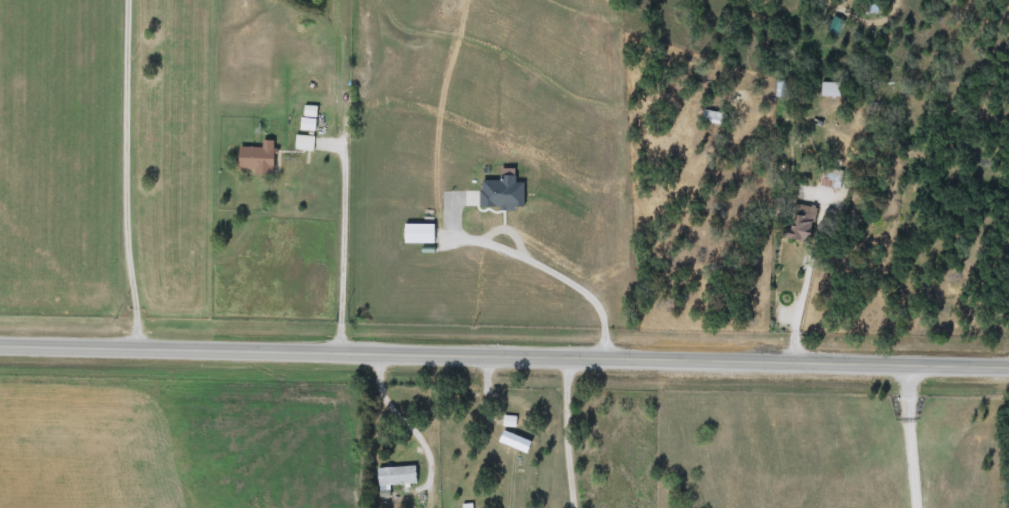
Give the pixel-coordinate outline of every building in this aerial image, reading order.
[(840,97),(820,97),(820,83),(840,83),(840,97)] [(316,107),(316,132),(302,132),(302,107),(316,107)] [(701,120),(704,110),(727,116),(724,127),(701,120)] [(313,137),(312,151),(295,151),(295,137),(313,137)] [(239,148),(263,148),(263,143),(274,144),(273,174),(238,173),(239,148)] [(839,191),(820,185),(824,168),(844,173),(839,191)] [(810,242),(789,239),(795,204),(816,208),(810,242)] [(434,224),(434,244),(403,244),(403,224),(434,224)] [(514,427),(504,427),(504,417),(514,417),(514,427)] [(500,439),(503,433),(529,443),(526,450),(500,439)] [(416,485),(378,485),(378,467),(416,467),(416,485)]
